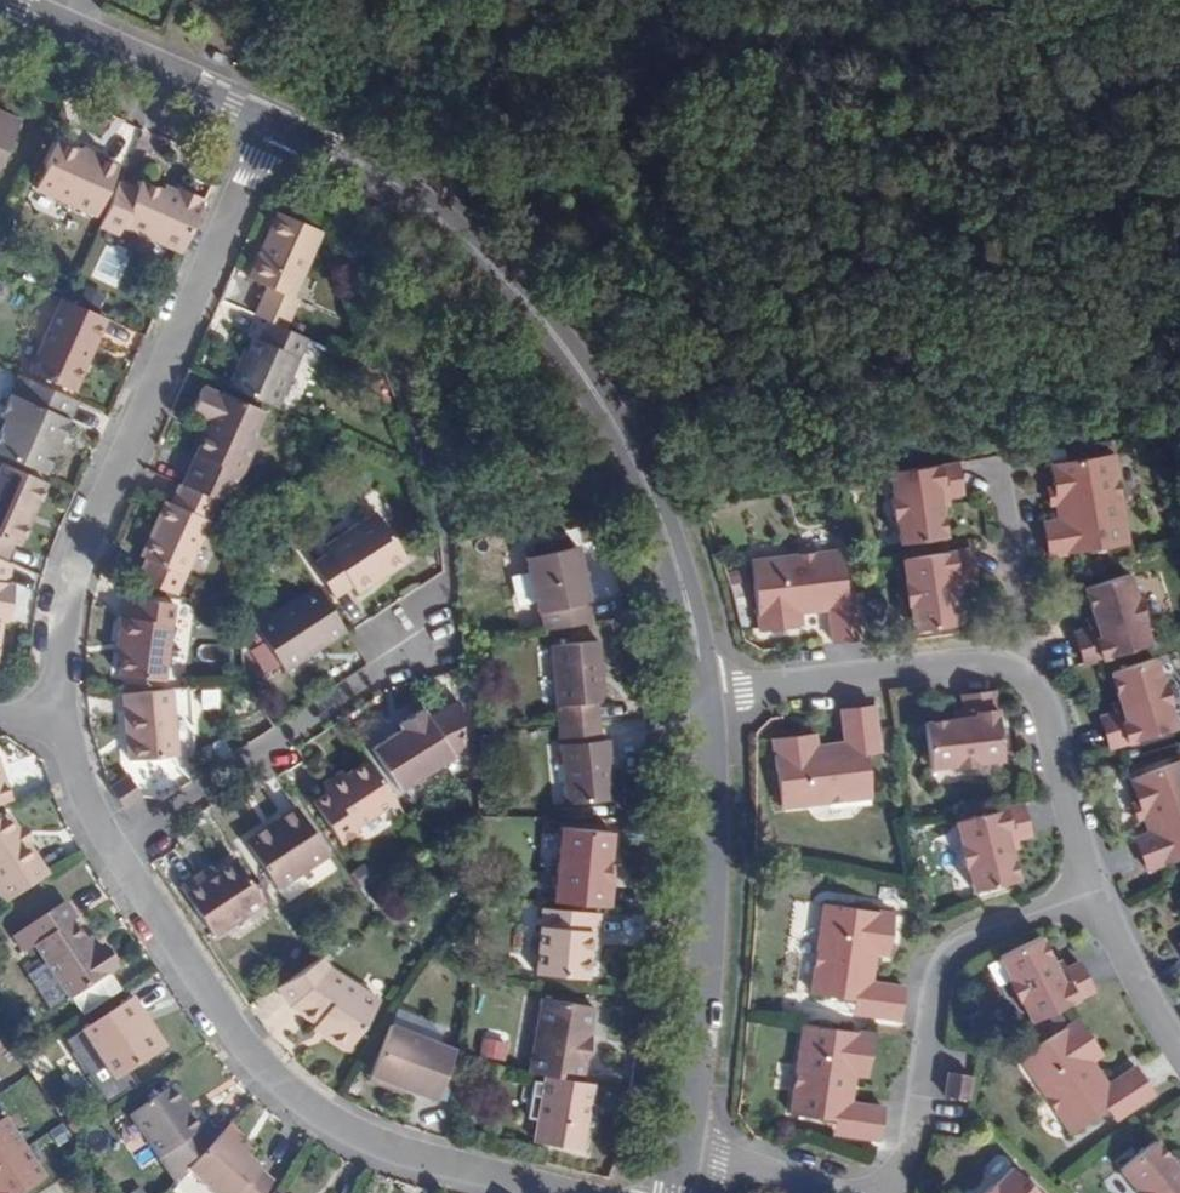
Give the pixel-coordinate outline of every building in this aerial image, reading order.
[(22,119),(0,109),(0,171),(22,119)] [(73,207),(97,218),(121,164),(86,147),(84,150),(59,141),(39,191),(73,207)] [(125,227),(182,251),(205,201),(182,191),(179,198),(166,193),(143,184),(140,192),(119,183),(99,227),(119,235),(125,227)] [(168,185),(166,193),(179,198),(182,191),(168,185)] [(267,288),(255,315),(266,320),(289,330),(300,303),(294,299),(325,234),(278,213),(248,279),(267,288)] [(78,393),(110,319),(67,301),(62,299),(30,371),(78,393)] [(243,351),(228,386),(281,409),(310,339),(289,330),(266,320),(259,338),(252,354),(243,351)] [(250,335),(243,351),(252,354),(259,338),(250,335)] [(79,401),(19,375),(0,418),(5,420),(0,432),(0,453),(47,474),(79,401)] [(183,485),(222,502),(231,507),(261,441),(256,439),(267,413),(205,386),(191,415),(202,421),(210,424),(201,443),(183,485)] [(210,424),(202,421),(194,440),(201,443),(210,424)] [(1056,486),(1058,502),(1061,517),(1044,521),(1049,554),(1128,543),(1114,453),(1052,463),(1056,486)] [(49,484),(1,462),(0,464),(0,559),(8,562),(16,544),(23,546),(49,484)] [(951,463),(906,469),(910,496),(905,497),(908,518),(913,518),(917,542),(983,534),(981,516),(978,499),(965,501),(957,502),(956,496),(951,463)] [(183,485),(179,483),(171,503),(166,501),(142,556),(148,559),(138,581),(180,596),(189,577),(222,502),(183,485)] [(1050,503),(1058,502),(1056,486),(1047,487),(1050,503)] [(314,563),(337,598),(354,588),(357,594),(408,560),(376,511),(326,545),(330,553),(314,563)] [(546,630),(594,621),(590,601),(592,600),(581,546),(526,558),(537,615),(543,614),(546,630)] [(964,549),(917,557),(922,583),(918,584),(921,606),(926,605),(929,628),(997,620),(993,598),(991,586),(977,588),(970,589),(969,581),(964,549)] [(829,608),(834,642),(848,640),(865,638),(861,604),(845,606),(843,593),(838,552),(750,561),(759,629),(803,623),(803,610),(829,608)] [(14,564),(8,562),(0,559),(0,655),(14,564)] [(1075,628),(1085,663),(1150,644),(1142,617),(1147,615),(1141,597),(1136,598),(1129,573),(1087,584),(1095,616),(1097,622),(1090,624),(1075,628)] [(976,581),(969,581),(970,589),(977,588),(976,581)] [(288,671),(348,634),(315,586),(257,624),(288,671)] [(861,604),(859,592),(843,593),(845,606),(861,604)] [(119,612),(116,630),(124,631),(121,653),(119,675),(166,681),(178,605),(128,597),(126,613),(119,612)] [(1097,622),(1095,616),(1087,618),(1090,624),(1097,622)] [(124,631),(116,630),(114,652),(121,653),(124,631)] [(558,705),(606,702),(600,641),(552,646),(558,705)] [(1112,670),(1120,699),(1122,705),(1114,707),(1101,711),(1109,744),(1176,726),(1169,704),(1173,703),(1166,682),(1163,682),(1156,657),(1112,670)] [(177,688),(122,693),(128,760),(181,756),(177,688)] [(965,696),(966,709),(966,717),(959,718),(927,723),(932,766),(957,764),(957,768),(981,766),(980,761),(1004,758),(996,691),(965,696)] [(464,750),(459,695),(428,714),(424,708),(397,726),(401,731),(373,747),(402,791),(464,750)] [(1122,705),(1120,699),(1112,700),(1114,707),(1122,705)] [(877,773),(870,706),(838,710),(839,725),(839,732),(833,733),(800,737),(805,782),(833,780),(833,783),(854,780),(853,777),(877,773)] [(966,717),(966,709),(958,710),(959,718),(966,717)] [(566,805),(616,800),(611,740),(561,744),(566,805)] [(395,800),(369,760),(345,776),(326,789),(328,793),(314,801),(341,843),(356,832),(354,827),(395,800)] [(13,802),(0,764),(0,807),(13,802)] [(1140,819),(1145,839),(1131,844),(1140,874),(1179,863),(1179,769),(1132,783),(1137,805),(1140,819)] [(326,789),(345,776),(342,771),(322,782),(326,789)] [(1032,836),(1022,803),(957,820),(964,844),(960,844),(964,865),(968,864),(975,890),(1019,879),(1014,849),(1012,842),(1019,840),(1032,836)] [(1131,822),(1140,819),(1137,805),(1128,807),(1131,822)] [(297,808),(276,822),(280,830),(251,848),(278,890),(328,855),(297,808)] [(4,905),(50,875),(31,846),(20,829),(11,815),(0,821),(0,898),(4,905)] [(280,830),(276,822),(246,841),(251,848),(280,830)] [(20,829),(31,846),(36,843),(25,827),(20,829)] [(561,827),(554,901),(607,906),(613,854),(606,853),(606,833),(561,827)] [(615,833),(606,833),(606,853),(613,854),(615,833)] [(1020,846),(1019,840),(1012,842),(1014,849),(1020,846)] [(238,861),(216,875),(202,883),(199,877),(183,887),(215,936),(264,902),(238,861)] [(202,883),(216,875),(212,868),(199,877),(202,883)] [(68,899),(14,935),(24,952),(33,947),(44,963),(67,997),(69,1000),(119,967),(105,946),(101,948),(95,952),(87,940),(74,921),(79,918),(68,899)] [(591,980),(592,952),(594,931),(600,932),(602,915),(542,908),(537,975),(591,980)] [(858,928),(860,910),(850,908),(847,927),(858,928)] [(894,915),(860,910),(858,928),(847,927),(803,920),(793,1011),(859,1019),(866,973),(853,971),(857,944),(889,947),(894,915)] [(95,952),(101,948),(92,937),(87,940),(95,952)] [(1081,969),(1066,974),(1059,977),(1056,970),(1045,940),(1001,957),(1028,1023),(1092,1000),(1081,969)] [(324,956),(314,962),(275,988),(289,1007),(315,1025),(326,1031),(322,1037),(346,1053),(379,1000),(331,967),(324,956)] [(67,997),(44,963),(26,975),(49,1009),(67,997)] [(1059,977),(1066,974),(1065,967),(1056,970),(1059,977)] [(1127,1024),(1109,996),(1081,1015),(1093,1033),(1080,1040),(1046,1063),(1098,1138),(1156,1099),(1130,1059),(1117,1068),(1099,1043),(1127,1024)] [(115,1082),(162,1052),(145,1026),(153,1022),(136,997),(83,1032),(115,1082)] [(542,1000),(529,1072),(548,1075),(585,1082),(586,1066),(589,1065),(594,1035),(593,1031),(597,1007),(542,1000)] [(1093,1033),(1081,1015),(1070,1023),(1080,1040),(1093,1033)] [(145,1026),(162,1052),(169,1048),(153,1022),(145,1026)] [(312,1030),(322,1037),(326,1031),(315,1025),(312,1030)] [(391,1026),(371,1074),(405,1087),(436,1099),(454,1051),(391,1026)] [(832,1029),(831,1046),(844,1048),(846,1030),(832,1029)] [(873,1066),(878,1035),(846,1030),(844,1048),(831,1046),(788,1042),(777,1130),(844,1139),(850,1093),(838,1091),(842,1063),(873,1066)] [(945,1095),(966,1099),(969,1076),(948,1073),(945,1095)] [(405,1087),(371,1074),(368,1082),(401,1095),(405,1087)] [(591,1103),(595,1083),(585,1082),(548,1075),(546,1083),(536,1081),(534,1097),(543,1099),(536,1142),(583,1152),(587,1125),(593,1126),(596,1104),(591,1103)] [(173,1087),(167,1091),(186,1119),(193,1115),(173,1087)] [(131,1116),(175,1182),(185,1171),(212,1143),(193,1115),(186,1119),(167,1091),(131,1116)] [(6,1118),(0,1121),(0,1192),(23,1192),(46,1178),(6,1118)] [(227,1126),(212,1143),(185,1171),(209,1192),(267,1192),(273,1186),(234,1150),(243,1142),(227,1126)] [(1179,1167),(1175,1161),(1156,1137),(1120,1167),(1137,1186),(1135,1189),(1138,1192),(1179,1192),(1179,1167)] [(1032,1179),(1029,1182),(1011,1166),(984,1192),(1045,1192),(1032,1179)]
